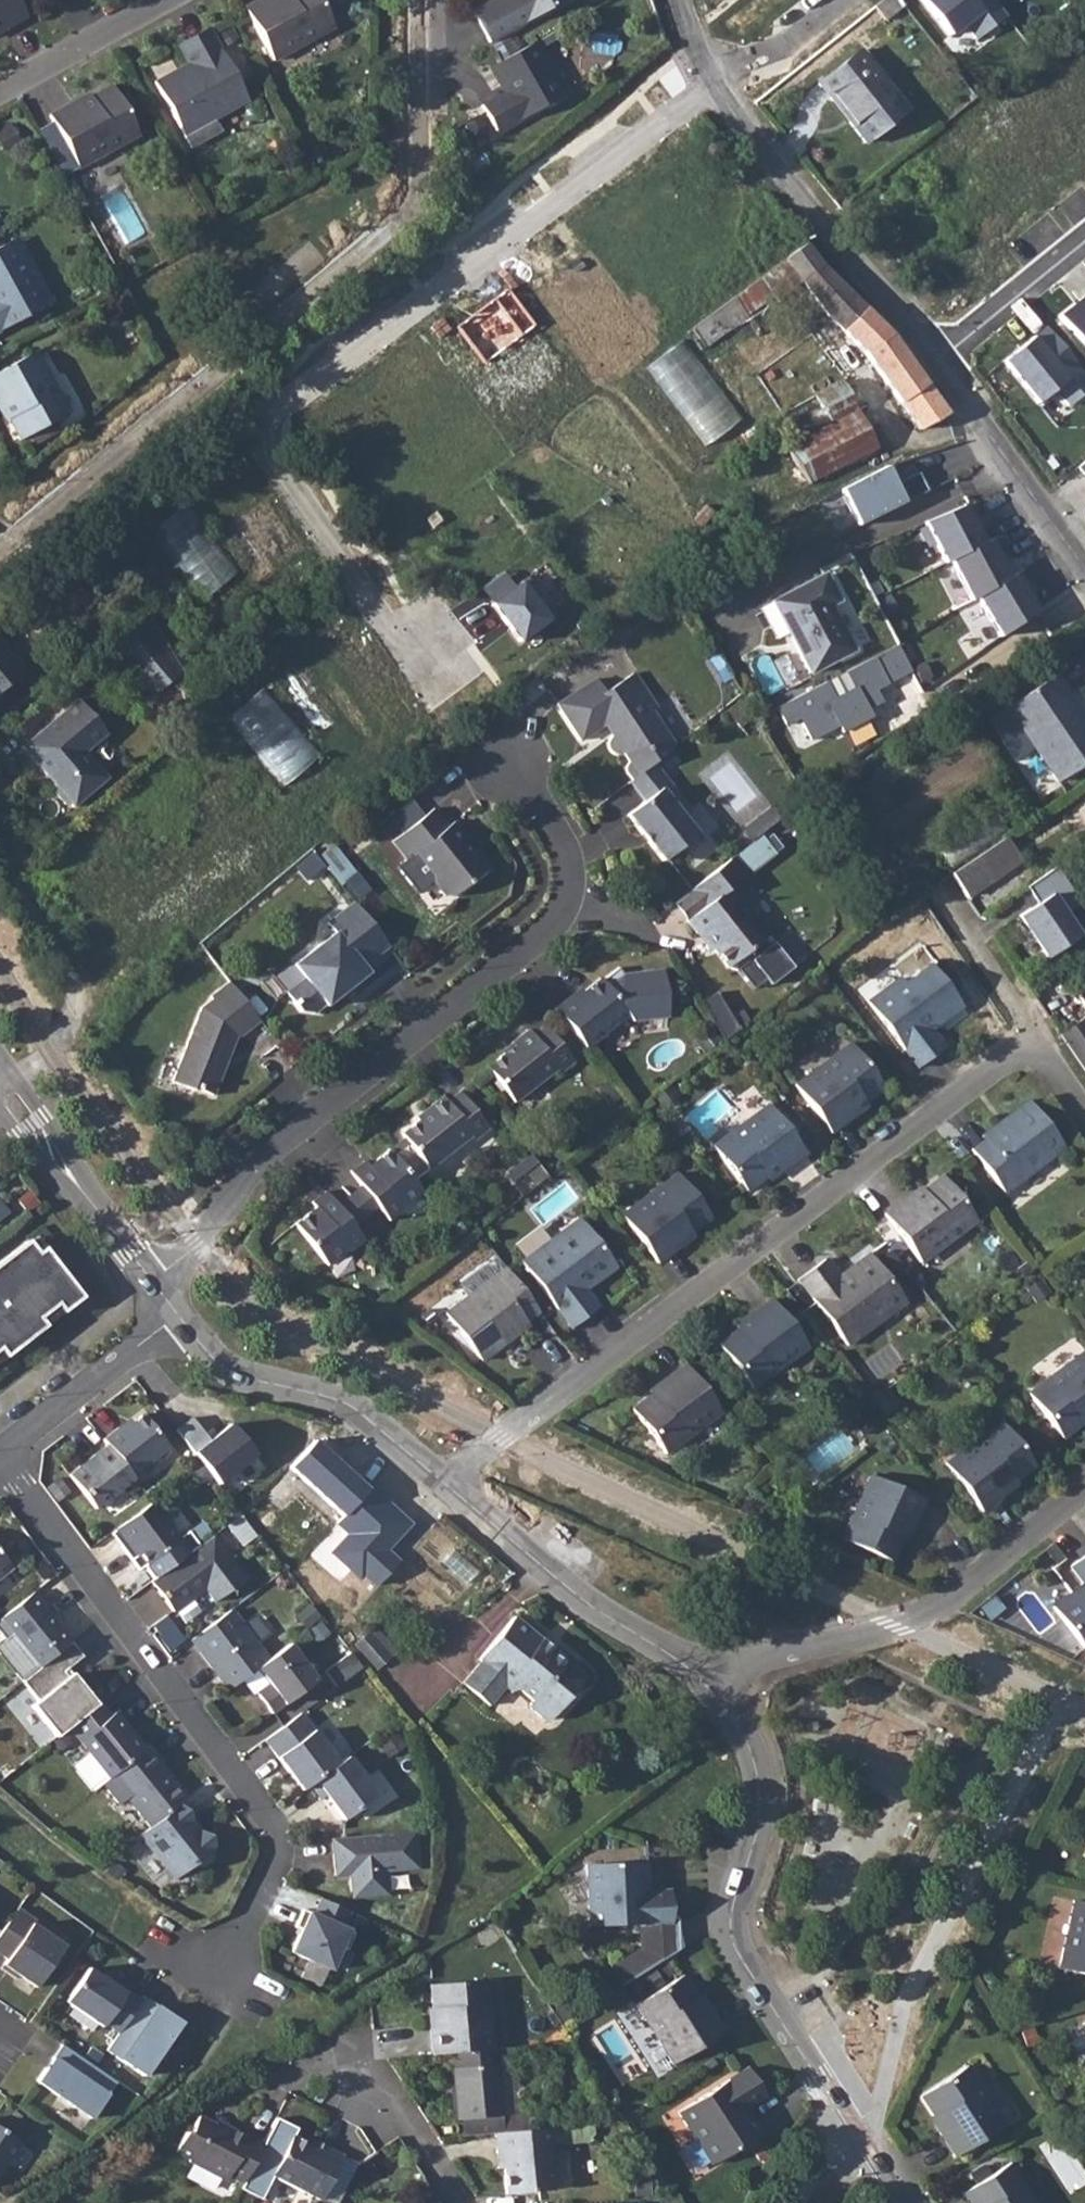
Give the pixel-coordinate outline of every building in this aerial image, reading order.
[(3,26),(27,13),(20,0),(0,0),(0,22),(3,26)] [(324,0),(253,0),(246,4),(275,55),(336,21),(325,2),(324,0)] [(325,2),(336,21),(342,18),(332,0),(328,0),(325,2)] [(473,6),(491,37),(557,0),(484,0),(473,6)] [(874,5),(884,18),(906,0),(880,0),(874,5)] [(955,33),(965,25),(976,38),(1008,12),(998,0),(928,0),(955,33)] [(157,78),(182,123),(211,107),(215,113),(216,112),(250,94),(210,24),(180,40),(191,60),(157,78)] [(539,33),(495,59),(510,85),(483,100),(499,127),(570,88),(539,33)] [(818,84),(864,144),(907,111),(860,52),(818,84)] [(76,99),(51,114),(79,164),(142,129),(115,82),(79,102),(76,99)] [(211,107),(182,123),(186,130),(215,113),(211,107)] [(216,112),(215,113),(186,130),(193,143),(224,126),(216,112)] [(51,114),(34,122),(62,173),(79,164),(51,114)] [(483,114),(469,126),(482,142),(496,130),(483,114)] [(20,237),(12,241),(28,269),(35,265),(20,237)] [(12,241),(0,247),(0,330),(54,300),(35,265),(28,269),(12,241)] [(757,279),(707,317),(720,335),(784,287),(788,294),(799,284),(829,322),(864,355),(892,393),(919,430),(946,415),(914,369),(890,334),(867,312),(840,286),(821,266),(804,244),(757,279)] [(507,291),(456,327),(485,363),(533,324),(507,291)] [(1059,317),(1084,347),(1084,294),(1059,317)] [(707,317),(695,326),(708,344),(720,335),(707,317)] [(1035,337),(1003,363),(1038,405),(1070,378),(1035,337)] [(653,361),(703,447),(743,423),(693,338),(653,361)] [(0,371),(0,402),(0,403),(5,400),(25,437),(73,410),(40,349),(0,371)] [(850,373),(838,379),(846,391),(857,385),(850,373)] [(791,407),(769,421),(809,485),(858,458),(875,448),(863,423),(846,391),(838,379),(791,407)] [(889,471),(842,492),(857,520),(926,486),(919,473),(902,481),(896,484),(889,471)] [(204,599),(241,572),(190,502),(153,529),(204,599)] [(962,502),(921,519),(942,559),(947,557),(982,539),(962,502)] [(982,539),(947,557),(968,598),(974,594),(1007,575),(999,559),(996,552),(1004,548),(996,532),(982,539)] [(1007,575),(974,594),(996,635),(1033,609),(1025,594),(1021,587),(1030,583),(1021,567),(1007,575)] [(824,573),(773,600),(789,633),(809,672),(852,650),(829,605),(839,600),(824,573)] [(503,574),(481,589),(519,643),(551,620),(523,581),(513,588),(503,574)] [(789,633),(773,600),(759,607),(775,639),(789,633)] [(117,646),(123,654),(144,636),(179,677),(183,674),(149,619),(117,646)] [(144,636),(123,654),(158,695),(179,677),(144,636)] [(894,642),(869,654),(883,681),(907,669),(894,642)] [(21,677),(0,651),(0,694),(21,677)] [(869,654),(771,703),(780,720),(793,714),(804,736),(832,721),(835,728),(866,713),(862,706),(877,698),(871,687),(883,681),(869,654)] [(1004,705),(1053,778),(1084,758),(1084,722),(1064,691),(1066,689),(1054,671),(1004,705)] [(604,691),(595,677),(556,702),(580,739),(604,722),(611,734),(609,735),(608,737),(607,738),(607,739),(606,740),(606,742),(606,743),(606,745),(607,746),(607,747),(609,750),(609,751),(611,752),(612,753),(613,754),(615,754),(616,755),(617,755),(620,754),(622,753),(623,753),(629,761),(628,762),(627,763),(626,764),(625,765),(624,768),(624,769),(624,773),(625,774),(630,781),(653,763),(658,759),(651,747),(668,736),(652,711),(657,708),(634,672),(604,691)] [(287,785),(324,755),(268,686),(231,717),(287,785)] [(77,702),(21,750),(59,794),(58,799),(66,807),(71,808),(73,810),(108,781),(84,755),(106,736),(77,702)] [(851,723),(853,740),(880,738),(879,721),(851,723)] [(668,736),(651,747),(658,759),(674,746),(668,736)] [(630,781),(628,782),(643,801),(626,815),(640,834),(644,832),(650,839),(647,842),(661,861),(678,848),(684,855),(701,842),(681,816),(690,809),(653,763),(630,781)] [(407,860),(416,854),(432,877),(432,881),(444,896),(451,897),(486,869),(473,853),(469,852),(463,844),(465,843),(469,839),(455,821),(448,826),(434,808),(392,841),(407,860)] [(999,813),(943,848),(951,861),(1007,826),(999,813)] [(644,832),(640,834),(647,842),(650,839),(644,832)] [(1000,834),(946,871),(956,887),(961,894),(1016,859),(1000,834)] [(473,853),(465,843),(463,844),(469,852),(473,853)] [(737,853),(732,857),(746,875),(751,872),(737,853)] [(746,875),(732,857),(691,889),(704,906),(687,920),(700,936),(702,933),(707,934),(714,944),(714,949),(728,967),(736,970),(752,958),(751,948),(771,932),(734,885),(746,875)] [(1051,864),(1021,885),(1031,901),(1012,914),(1040,955),(1072,933),(1058,912),(1075,901),(1051,864)] [(691,889),(674,903),(687,920),(704,906),(691,889)] [(388,946),(353,901),(325,923),(333,933),(292,965),(302,978),(284,993),(299,1012),(312,1013),(324,1005),(325,1006),(368,973),(363,966),(388,946)] [(897,980),(865,1004),(913,1071),(942,1050),(929,1032),(960,1010),(928,968),(902,986),(897,980)] [(623,974),(607,988),(628,1014),(672,1016),(669,969),(623,974)] [(569,997),(555,1008),(585,1048),(628,1014),(607,988),(600,978),(583,993),(572,1000),(569,997)] [(194,1090),(195,1088),(213,1094),(222,1072),(219,1067),(222,1059),(226,1061),(236,1036),(240,1037),(259,1021),(229,982),(210,997),(212,999),(201,1008),(171,1081),(194,1090)] [(580,989),(569,997),(572,1000),(583,993),(580,989)] [(1054,1030),(1066,1048),(1084,1075),(1084,1029),(1076,1016),(1054,1030)] [(572,1061),(543,1025),(530,1035),(525,1030),(509,1042),(512,1045),(485,1067),(512,1102),(555,1068),(558,1072),(572,1061)] [(847,1047),(791,1088),(826,1136),(850,1119),(847,1116),(880,1091),(847,1047)] [(487,1128),(457,1092),(444,1102),(441,1096),(424,1109),(427,1112),(400,1134),(427,1169),(470,1135),(473,1139),(487,1128)] [(1004,1125),(969,1152),(1002,1196),(1063,1150),(1027,1102),(1002,1121),(1004,1125)] [(764,1109),(709,1149),(742,1194),(776,1168),(779,1172),(800,1156),(764,1109)] [(364,1160),(350,1171),(388,1220),(402,1209),(400,1206),(421,1190),(389,1149),(368,1165),(364,1160)] [(675,1175),(620,1216),(655,1264),(676,1247),(674,1244),(708,1219),(675,1175)] [(905,1199),(882,1217),(918,1267),(974,1224),(940,1178),(908,1203),(905,1199)] [(360,1185),(336,1204),(352,1225),(377,1206),(360,1185)] [(315,1207),(294,1223),(326,1265),(347,1248),(349,1250),(363,1239),(352,1225),(336,1204),(325,1191),(311,1201),(315,1207)] [(551,1239),(518,1262),(568,1329),(595,1309),(581,1292),(613,1268),(581,1226),(556,1244),(551,1239)] [(35,1238),(28,1243),(37,1254),(43,1249),(35,1238)] [(4,1358),(45,1327),(39,1319),(55,1306),(61,1314),(81,1298),(43,1249),(37,1254),(28,1243),(27,1242),(0,1262),(0,1353),(4,1358)] [(823,1262),(795,1283),(845,1351),(877,1327),(872,1321),(899,1302),(867,1258),(837,1281),(823,1262)] [(527,1301),(503,1269),(442,1315),(477,1362),(504,1343),(501,1339),(536,1313),(527,1301)] [(749,1321),(715,1346),(748,1392),(804,1350),(768,1301),(746,1317),(749,1321)] [(39,1319),(45,1327),(61,1314),(55,1306),(39,1319)] [(1077,1340),(1041,1366),(1048,1375),(1084,1349),(1077,1340)] [(1076,1424),(1084,1417),(1084,1359),(1080,1353),(1025,1396),(1057,1438),(1076,1424)] [(661,1387),(627,1411),(661,1457),(716,1416),(679,1367),(658,1383),(661,1387)] [(118,1427),(103,1439),(108,1445),(131,1476),(168,1447),(143,1414),(121,1431),(118,1427)] [(223,1485),(262,1453),(237,1424),(216,1441),(197,1418),(180,1432),(223,1485)] [(1000,1495),(997,1491),(1012,1480),(1030,1466),(998,1423),(943,1464),(978,1511),(1000,1495)] [(373,1487),(319,1437),(292,1466),(345,1517),(373,1487)] [(131,1476),(108,1445),(69,1475),(95,1509),(134,1479),(131,1476)] [(869,1479),(866,1484),(840,1541),(889,1563),(900,1540),(907,1525),(911,1527),(922,1503),(871,1480),(869,1479)] [(413,1524),(373,1487),(345,1517),(339,1523),(349,1532),(330,1551),(360,1579),(365,1573),(379,1587),(402,1563),(388,1550),(413,1524)] [(152,1502),(115,1530),(127,1545),(130,1543),(146,1564),(180,1540),(152,1502)] [(212,1535),(150,1581),(172,1612),(204,1588),(214,1601),(244,1580),(212,1535)] [(10,1567),(0,1554),(0,1575),(10,1567)] [(1080,1647),(1084,1643),(1084,1554),(1068,1566),(1080,1582),(1049,1605),(1080,1647)] [(70,1642),(43,1607),(47,1605),(36,1590),(0,1619),(0,1635),(2,1638),(11,1632),(39,1667),(70,1642)] [(231,1610),(190,1639),(228,1690),(257,1668),(268,1660),(231,1610)] [(473,1662),(456,1683),(482,1706),(497,1687),(501,1691),(511,1688),(525,1701),(523,1702),(525,1711),(537,1720),(543,1719),(578,1678),(506,1618),(471,1660),(473,1662)] [(399,1651),(373,1623),(352,1643),(378,1670),(399,1651)] [(68,1727),(97,1704),(72,1674),(68,1677),(63,1672),(68,1669),(82,1657),(71,1642),(70,1642),(39,1667),(21,1681),(39,1703),(32,1708),(56,1737),(68,1727)] [(268,1660),(257,1668),(270,1684),(257,1693),(272,1713),(316,1680),(290,1644),(268,1660)] [(68,1669),(63,1672),(68,1677),(72,1674),(68,1669)] [(109,1778),(145,1749),(115,1712),(110,1716),(99,1702),(97,1704),(68,1727),(109,1778)] [(301,1713),(264,1740),(302,1790),(308,1785),(338,1763),(301,1713)] [(687,1720),(678,1727),(686,1739),(696,1733),(687,1720)] [(178,1804),(187,1797),(167,1771),(165,1773),(159,1765),(162,1762),(150,1745),(145,1749),(109,1778),(102,1783),(119,1803),(128,1797),(151,1826),(178,1804)] [(338,1763),(308,1785),(319,1800),(325,1796),(343,1820),(375,1796),(347,1757),(338,1763)] [(214,1832),(198,1830),(178,1804),(151,1826),(140,1835),(175,1878),(191,1865),(200,1866),(211,1857),(214,1832)] [(414,1831),(332,1838),(335,1875),(350,1874),(351,1891),(358,1897),(387,1894),(385,1871),(417,1868),(414,1831)] [(634,1895),(632,1867),(612,1868),(583,1869),(588,1928),(632,1925),(667,1923),(667,1917),(665,1894),(634,1895)] [(351,1912),(320,1898),(313,1914),(302,1909),(294,1927),(300,1930),(290,1951),(331,1970),(341,1948),(347,1950),(354,1933),(344,1928),(351,1912)] [(1072,1901),(1056,1969),(1084,1975),(1084,1904),(1072,1901)] [(0,1934),(0,1953),(7,1958),(3,1964),(36,1987),(64,1946),(33,1924),(35,1921),(18,1908),(0,1934)] [(621,1989),(679,1951),(673,1923),(672,1917),(667,1917),(667,1923),(632,1925),(633,1953),(608,1969),(621,1989)] [(19,1975),(3,1964),(1,1968),(16,1979),(19,1975)] [(118,2033),(141,1999),(113,1980),(110,1984),(101,1977),(88,1968),(69,1996),(71,2005),(102,2027),(104,2024),(118,2033)] [(101,1977),(110,1984),(113,1980),(104,1973),(101,1977)] [(702,2012),(693,1998),(680,1979),(633,2008),(671,2065),(721,2033),(706,2009),(702,2012)] [(426,2028),(429,2059),(440,2058),(453,2057),(489,2054),(483,1983),(429,1988),(432,2027),(426,2028)] [(158,2007),(143,1997),(141,1999),(118,2033),(106,2050),(143,2077),(180,2022),(167,2013),(165,2016),(156,2010),(158,2007)] [(165,2016),(167,2013),(158,2007),(156,2010),(165,2016)] [(1080,2027),(1067,2031),(1079,2067),(1084,2065),(1084,2041),(1080,2027)] [(116,2082),(62,2044),(37,2081),(91,2118),(116,2082)] [(489,2054),(453,2057),(455,2072),(451,2072),(455,2123),(465,2123),(466,2139),(489,2137),(502,2136),(497,2075),(495,2054),(489,2054)] [(453,2057),(440,2058),(441,2073),(446,2073),(450,2123),(455,2123),(451,2072),(455,2072),(453,2057)] [(920,2097),(933,2116),(943,2130),(938,2133),(953,2156),(1003,2122),(964,2067),(920,2097)] [(754,2139),(738,2115),(743,2112),(764,2098),(746,2070),(678,2113),(713,2164),(754,2139)] [(241,2185),(261,2144),(244,2136),(242,2138),(226,2130),(223,2135),(193,2121),(184,2139),(180,2137),(171,2154),(186,2161),(185,2165),(221,2184),(224,2177),(241,2185)] [(256,2202),(269,2179),(290,2140),(294,2132),(273,2121),(261,2144),(241,2185),(237,2192),(256,2202)] [(20,2143),(0,2129),(0,2172),(20,2143)] [(502,2136),(489,2137),(492,2170),(499,2170),(501,2197),(550,2193),(544,2132),(502,2136)] [(269,2179),(316,2202),(319,2202),(342,2159),(312,2144),(309,2149),(290,2140),(269,2179)] [(971,2202),(1035,2202),(1011,2163),(964,2193),(971,2202)]
